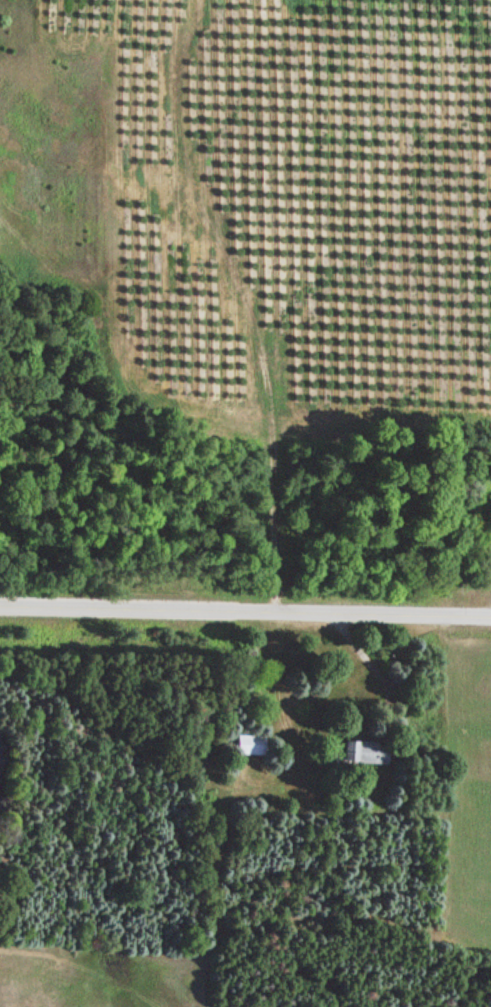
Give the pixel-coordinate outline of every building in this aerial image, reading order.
[(237,755),(265,756),(265,736),(237,736),(237,755)] [(388,744),(349,741),(348,762),(387,765),(388,744)]
